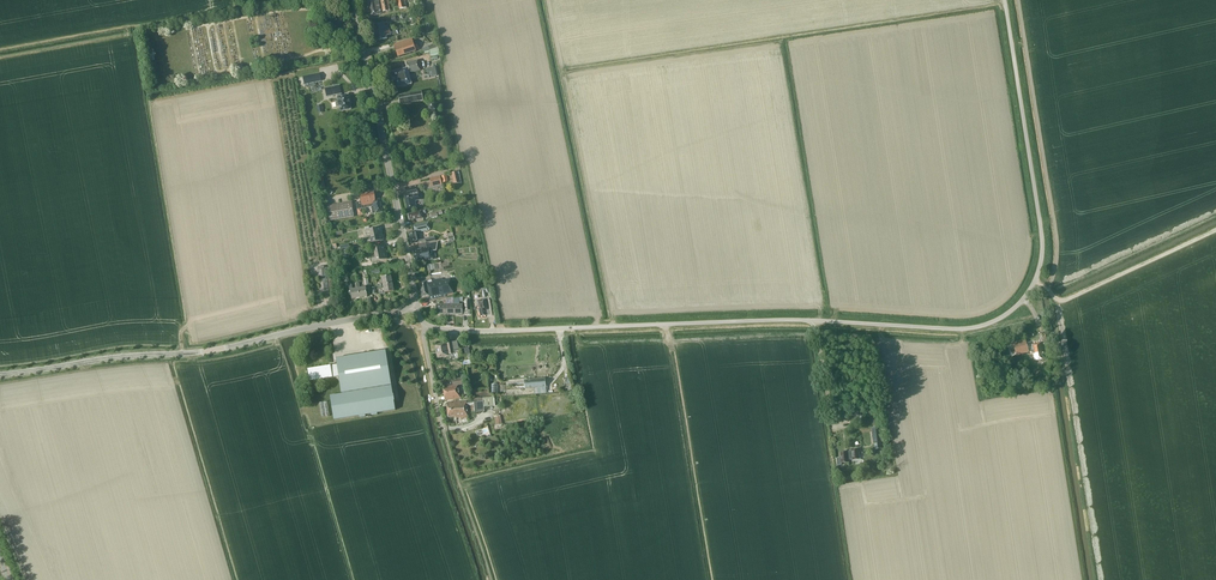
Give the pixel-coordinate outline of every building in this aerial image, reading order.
[(378,0),(368,0),(371,16),(381,14),(378,0)] [(388,0),(380,0),(383,11),(390,10),(388,0)] [(399,9),(406,7),(404,1),(406,0),(397,0),(399,9)] [(372,32),(372,33),(382,31),(383,32),(389,31),(389,26),(384,27),(384,25),(372,27),(373,32),(372,32)] [(382,31),(372,33),(373,36),(374,36),(375,41),(386,39),(386,37),(391,35),(389,31),(383,32),(382,31)] [(415,50),(411,39),(394,45),(397,56),(415,50)] [(438,47),(437,44),(428,47),(430,52),(442,48),(441,46),(438,47)] [(420,71),(418,61),(405,64),(407,69),(391,73),(395,89),(411,85),(408,74),(420,71)] [(321,81),(320,73),(303,76),(304,85),(321,81)] [(340,95),(339,86),(325,89),(326,98),(337,96),(338,98),(337,98),(338,102),(335,103),(336,108),(339,108),(340,112),(351,110),(348,95),(340,97),(339,95),(340,95)] [(423,102),(421,93),(398,97),(399,106),(423,102)] [(461,183),(459,172),(451,174),(453,185),(461,183)] [(442,184),(440,176),(429,178),(432,187),(442,184)] [(421,200),(418,186),(404,188),(406,195),(404,196),(407,211),(416,209),(414,201),(421,200)] [(373,194),(359,196),(361,209),(371,207),(372,214),(382,212),(380,199),(374,200),(373,194)] [(354,217),(352,202),(327,206),(330,221),(354,217)] [(423,219),(421,211),(414,213),(407,215),(409,221),(415,219),(415,221),(423,219)] [(421,241),(422,243),(435,241),(434,236),(424,239),(420,240),(419,232),(429,229),(430,229),(428,222),(413,226),(415,231),(408,233),(410,244),(421,241)] [(370,236),(381,234),(380,227),(364,230),(365,233),(370,232),(370,236)] [(381,234),(370,236),(371,240),(367,241),(367,244),(383,240),(381,234)] [(438,242),(432,243),(426,244),(426,246),(425,247),(420,248),(421,249),(412,251),(414,261),(425,259),(425,260),(436,258),(434,251),(436,250),(438,242)] [(375,255),(386,253),(384,246),(368,249),(369,252),(374,252),(375,255)] [(386,253),(375,255),(375,259),(371,260),(371,263),(387,259),(386,253)] [(324,268),(324,266),(317,267),(318,270),(317,270),(320,295),(332,294),(329,268),(324,268)] [(383,285),(392,283),(390,276),(381,277),(382,284),(377,285),(378,288),(383,287),(383,285)] [(442,280),(442,278),(432,280),(432,282),(426,283),(426,281),(419,282),(422,297),(428,295),(429,300),(445,297),(445,295),(453,293),(450,279),(442,280)] [(358,289),(360,298),(367,297),(365,288),(359,289),(358,283),(356,284),(357,289),(358,289)] [(383,285),(383,287),(384,291),(379,292),(379,295),(385,294),(384,293),(393,291),(392,283),(383,285)] [(358,289),(357,289),(352,290),(351,285),(348,285),(349,291),(351,290),(352,299),(360,298),(358,289)] [(490,292),(489,286),(482,288),(482,291),(483,297),(485,297),(484,290),(485,290),(486,292),(490,292)] [(445,304),(445,315),(453,315),(453,304),(453,298),(445,299),(445,304)] [(453,304),(453,315),(462,315),(462,304),(457,304),(457,298),(454,298),(454,304),(453,304)] [(491,310),(489,299),(478,301),(480,317),(487,316),(486,311),(491,310)] [(445,315),(445,304),(436,304),(436,315),(445,315)] [(1027,345),(1025,338),(1012,341),(1013,344),(1009,345),(1010,354),(1016,352),(1015,348),(1027,345)] [(458,349),(456,340),(435,345),(437,357),(448,355),(449,358),(454,357),(462,356),(462,355),(461,352),(460,349),(458,349)] [(1043,358),(1040,342),(1031,343),(1034,360),(1043,358)] [(321,366),(308,368),(310,381),(339,376),(341,394),(331,395),(335,420),(395,410),(386,350),(336,359),(337,363),(330,364),(330,365),(321,366)] [(462,384),(461,379),(452,381),(453,386),(445,387),(446,390),(443,390),(445,401),(460,398),(458,385),(462,384)] [(533,388),(534,394),(545,393),(545,387),(544,379),(524,381),(524,389),(525,389),(533,388)] [(471,412),(474,411),(474,412),(484,412),(483,407),(495,406),(494,405),(493,397),(483,398),(483,399),(446,403),(447,416),(455,416),(455,417),(460,416),(460,418),(468,417),(467,406),(471,406),(471,412)] [(502,424),(500,416),(494,417),(496,426),(502,424)] [(879,427),(872,428),(874,442),(881,441),(879,427)] [(839,452),(840,463),(848,462),(848,459),(859,458),(857,448),(845,449),(846,451),(839,452)]
